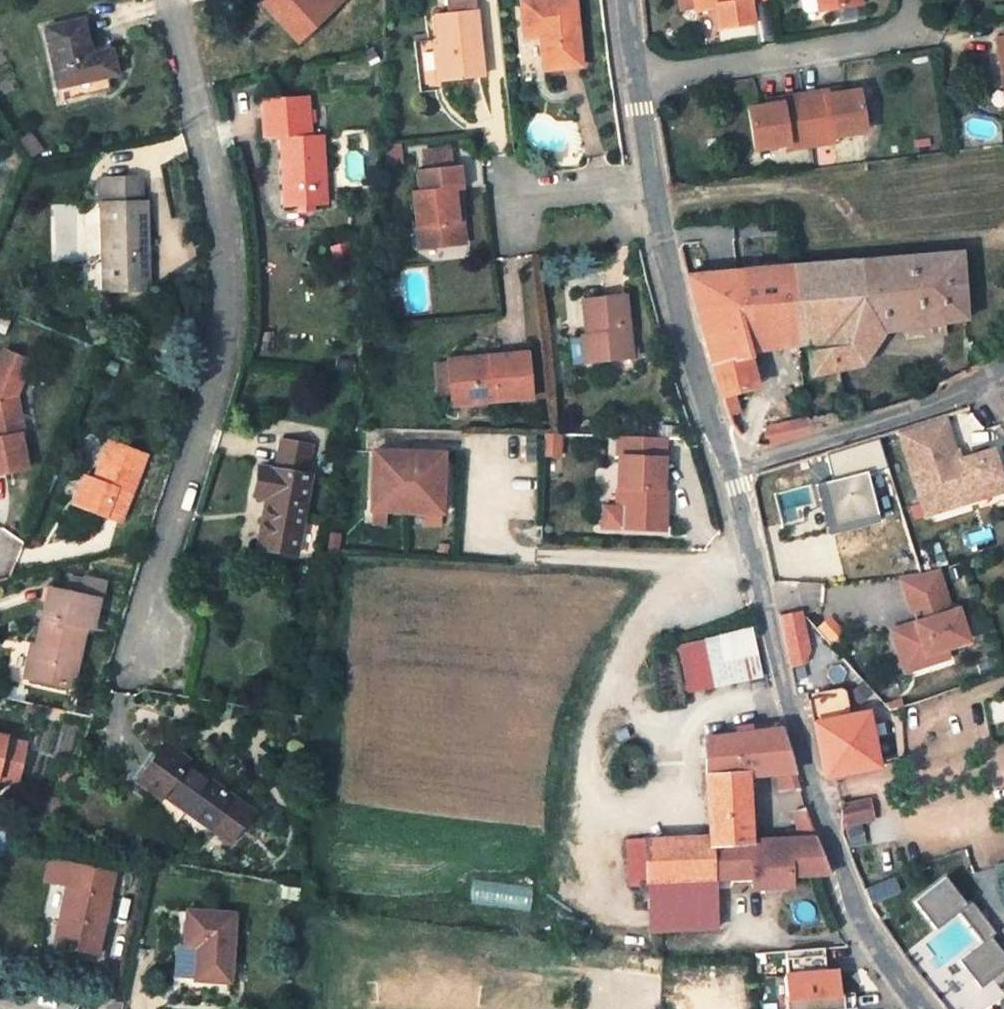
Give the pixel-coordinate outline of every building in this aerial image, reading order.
[(251,12),(266,0),(253,0),(246,6),(251,12)] [(319,0),(266,0),(251,12),(280,47),(327,9),(319,0)] [(689,0),(675,0),(676,10),(690,8),(689,0)] [(690,8),(710,6),(744,1),(754,0),(689,0),(690,8)] [(816,14),(814,0),(806,0),(808,15),(816,14)] [(816,14),(854,9),(853,0),(814,0),(816,14)] [(746,21),(744,1),(710,6),(713,25),(746,21)] [(554,3),(503,5),(506,41),(522,41),(526,75),(561,73),(554,3)] [(433,9),(435,27),(461,25),(460,7),(433,9)] [(466,79),(461,25),(435,27),(418,28),(422,81),(466,79)] [(53,100),(64,98),(96,90),(108,87),(101,62),(84,67),(75,33),(39,41),(53,100)] [(994,40),(998,72),(992,73),(998,108),(1003,107),(1003,38),(994,40)] [(992,73),(998,72),(994,40),(987,41),(992,73)] [(100,106),(96,90),(64,98),(68,114),(100,106)] [(818,98),(817,92),(795,96),(802,146),(824,143),(824,137),(857,132),(851,94),(818,98)] [(802,146),(795,96),(772,99),(772,106),(741,110),(747,149),(779,145),(780,149),(802,146)] [(288,101),(251,107),(256,140),(272,138),(283,197),(324,189),(312,127),(293,130),(288,101)] [(407,169),(436,167),(434,148),(405,151),(407,169)] [(408,244),(446,242),(444,219),(436,219),(433,187),(446,186),(444,166),(436,167),(407,169),(402,169),(404,189),(395,190),(397,224),(406,224),(408,244)] [(141,299),(140,215),(134,214),(135,194),(101,194),(101,214),(97,216),(100,300),(141,299)] [(954,258),(874,264),(773,273),(782,314),(791,349),(796,350),(803,382),(856,369),(869,348),(870,344),(874,339),(879,335),(884,332),(886,332),(902,331),(902,338),(917,336),(922,340),(939,338),(938,325),(961,322),(954,258)] [(714,404),(749,396),(746,378),(735,321),(782,314),(773,273),(680,281),(714,404)] [(609,304),(567,309),(573,369),(618,364),(609,304)] [(782,314),(735,321),(746,378),(796,368),(791,349),(782,314)] [(25,478),(18,443),(21,439),(15,406),(29,371),(5,360),(0,371),(0,483),(25,478)] [(440,413),(517,406),(513,363),(436,369),(439,396),(440,413)] [(424,373),(427,397),(439,396),(436,369),(424,373)] [(831,430),(830,420),(808,425),(811,437),(831,430)] [(931,421),(886,436),(908,502),(942,490),(944,495),(989,479),(979,451),(945,463),(931,421)] [(762,454),(811,437),(808,425),(753,437),(755,454),(762,454)] [(141,462),(105,448),(92,485),(80,481),(71,506),(119,525),(141,462)] [(301,458),(274,455),(268,486),(251,484),(247,512),(263,515),(255,564),(291,569),(304,490),(296,488),(301,458)] [(358,462),(358,513),(374,513),(374,522),(411,523),(412,512),(430,513),(429,463),(358,462)] [(648,465),(604,467),(604,496),(611,496),(613,537),(655,536),(655,516),(649,516),(648,465)] [(942,490),(908,502),(915,520),(994,493),(989,479),(944,495),(942,490)] [(851,487),(810,495),(818,536),(859,528),(851,487)] [(818,536),(810,495),(803,497),(812,545),(861,535),(859,528),(818,536)] [(430,513),(412,512),(411,523),(430,523),(430,513)] [(374,522),(374,513),(358,513),(358,522),(374,522)] [(913,581),(892,583),(903,618),(916,613),(920,625),(881,639),(892,670),(957,649),(947,617),(941,619),(928,576),(913,581)] [(82,600),(79,613),(98,619),(103,605),(82,600)] [(90,647),(98,619),(79,613),(45,606),(23,695),(68,706),(84,647),(90,647)] [(829,619),(817,628),(832,647),(844,639),(829,619)] [(768,625),(778,675),(794,672),(798,660),(790,620),(768,625)] [(766,678),(756,635),(684,651),(694,693),(766,678)] [(957,649),(892,670),(894,679),(960,658),(957,649)] [(799,704),(803,735),(838,728),(834,704),(831,699),(799,704)] [(855,725),(838,728),(803,735),(809,771),(812,788),(823,786),(868,778),(861,750),(855,725)] [(701,843),(745,841),(738,783),(771,780),(773,798),(794,798),(775,736),(694,741),(701,843)] [(185,773),(189,766),(164,746),(133,783),(158,804),(164,798),(210,834),(231,808),(185,773)] [(860,830),(857,812),(847,814),(851,832),(860,830)] [(851,832),(847,814),(830,816),(832,835),(851,832)] [(776,840),(782,881),(799,880),(824,879),(808,838),(776,840)] [(782,881),(776,840),(745,841),(701,843),(704,883),(706,883),(782,881)] [(704,883),(701,843),(635,845),(637,886),(639,886),(704,883)] [(113,885),(50,872),(45,894),(67,899),(54,958),(96,967),(113,885)] [(639,886),(637,886),(638,935),(707,932),(706,883),(704,883),(639,886)] [(908,912),(929,940),(954,921),(957,926),(959,924),(975,948),(974,949),(978,953),(953,971),(975,999),(1003,977),(1003,972),(986,948),(991,944),(965,911),(961,915),(940,888),(908,912)] [(251,942),(197,930),(189,964),(207,969),(199,998),(236,1008),(251,942)] [(824,957),(785,959),(785,968),(825,964),(824,957)] [(785,968),(787,984),(784,984),(786,1006),(783,1006),(784,1008),(854,1008),(853,1001),(838,1002),(836,979),(826,980),(825,964),(785,968)]
